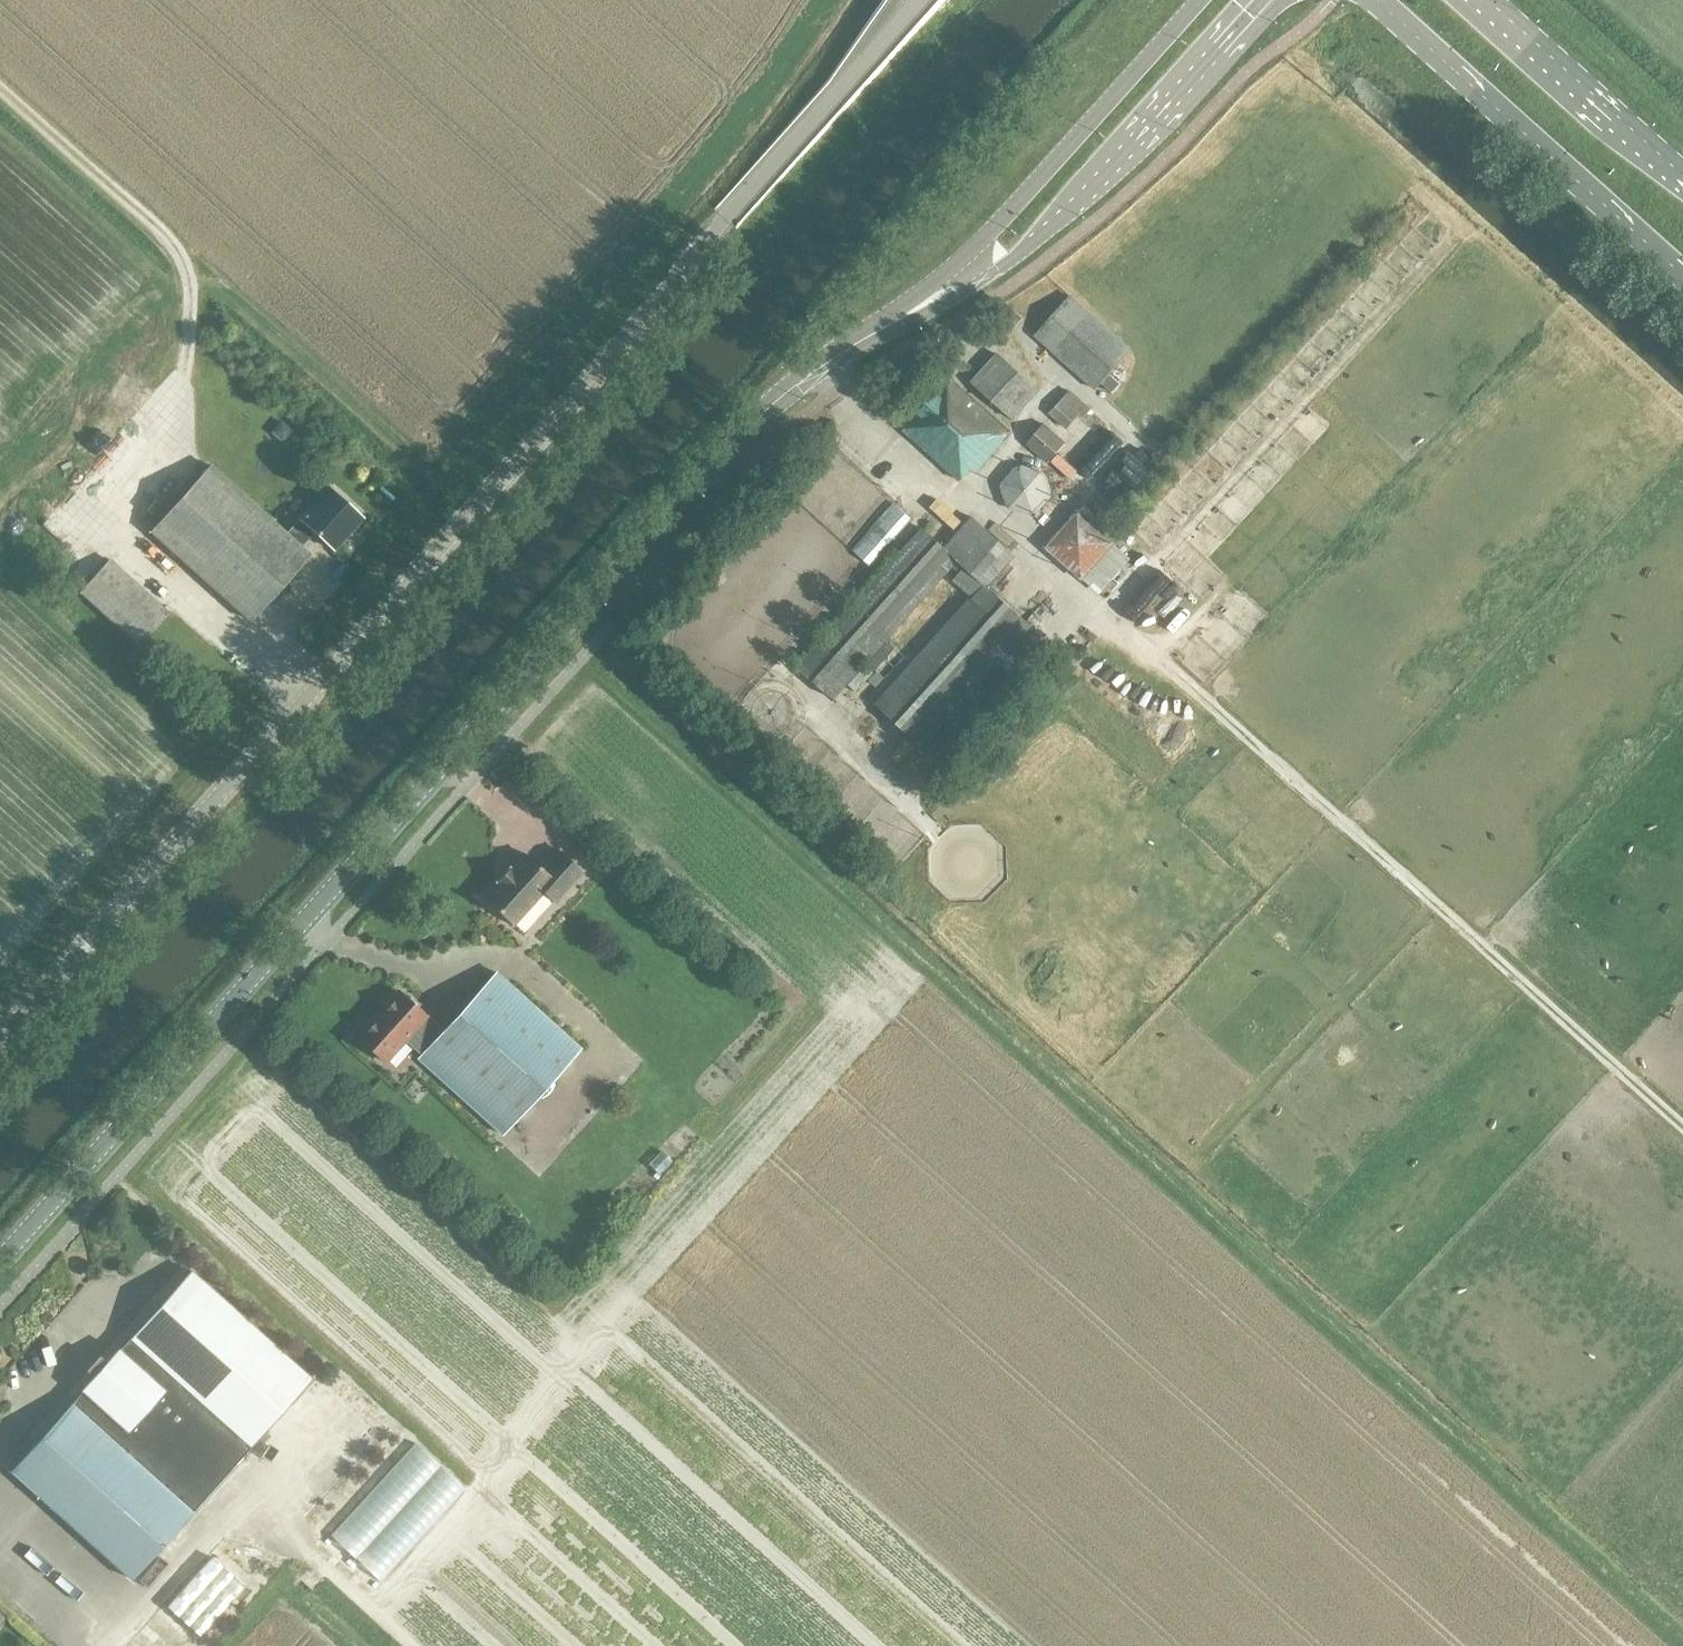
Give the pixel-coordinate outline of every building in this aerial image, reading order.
[(1134,350),(1089,312),(1090,311),(1070,293),(1034,335),(1053,353),(1055,351),(1099,390),(1103,385),(1114,394),(1123,384),(1113,374),(1134,350)] [(1014,419),(1040,389),(1000,355),(975,385),(1014,419)] [(977,471),(1011,432),(950,377),(904,429),(961,480),(972,467),(977,471)] [(1082,418),(1092,408),(1070,389),(1049,412),(1067,428),(1078,415),(1082,418)] [(282,441),(293,429),(281,419),(270,431),(282,441)] [(1051,461),(1068,442),(1046,423),(1030,442),(1051,461)] [(1034,515),(1052,494),(1043,469),(1017,464),(999,483),(1008,509),(1034,515)] [(335,547),(363,516),(328,485),(300,516),(301,517),(287,533),(211,465),(153,530),(251,619),(310,553),(301,546),(316,530),(335,547)] [(871,567),(912,518),(893,501),(875,522),(870,529),(851,549),(871,567)] [(1099,594),(1130,558),(1115,544),(1116,542),(1077,508),(1043,546),(1081,580),(1082,580),(1099,594)] [(924,744),(928,738),(938,747),(982,698),(972,689),(1030,624),(988,587),(1016,555),(972,515),(944,547),(921,527),(835,624),(835,623),(797,665),(834,698),(872,657),(873,657),(953,568),(958,573),(952,579),(973,597),(878,703),(924,744)] [(141,644),(171,610),(111,557),(81,591),(141,644)] [(556,901),(584,870),(561,849),(543,868),(526,852),(512,868),(510,867),(497,881),(499,882),(485,897),(514,924),(544,891),(556,901)] [(581,1047),(498,972),(465,1008),(440,1035),(422,1019),(427,1014),(400,990),(359,1035),(386,1060),(406,1038),(423,1054),(420,1057),(504,1132),(581,1047)] [(659,1173),(672,1160),(662,1150),(648,1163),(659,1173)] [(194,1272),(123,1352),(122,1350),(107,1366),(104,1363),(96,1372),(99,1375),(85,1392),(86,1393),(16,1473),(137,1581),(316,1380),(194,1272)] [(417,1438),(331,1531),(383,1578),(468,1485),(417,1438)] [(214,1555),(169,1605),(202,1634),(247,1584),(214,1555)]
